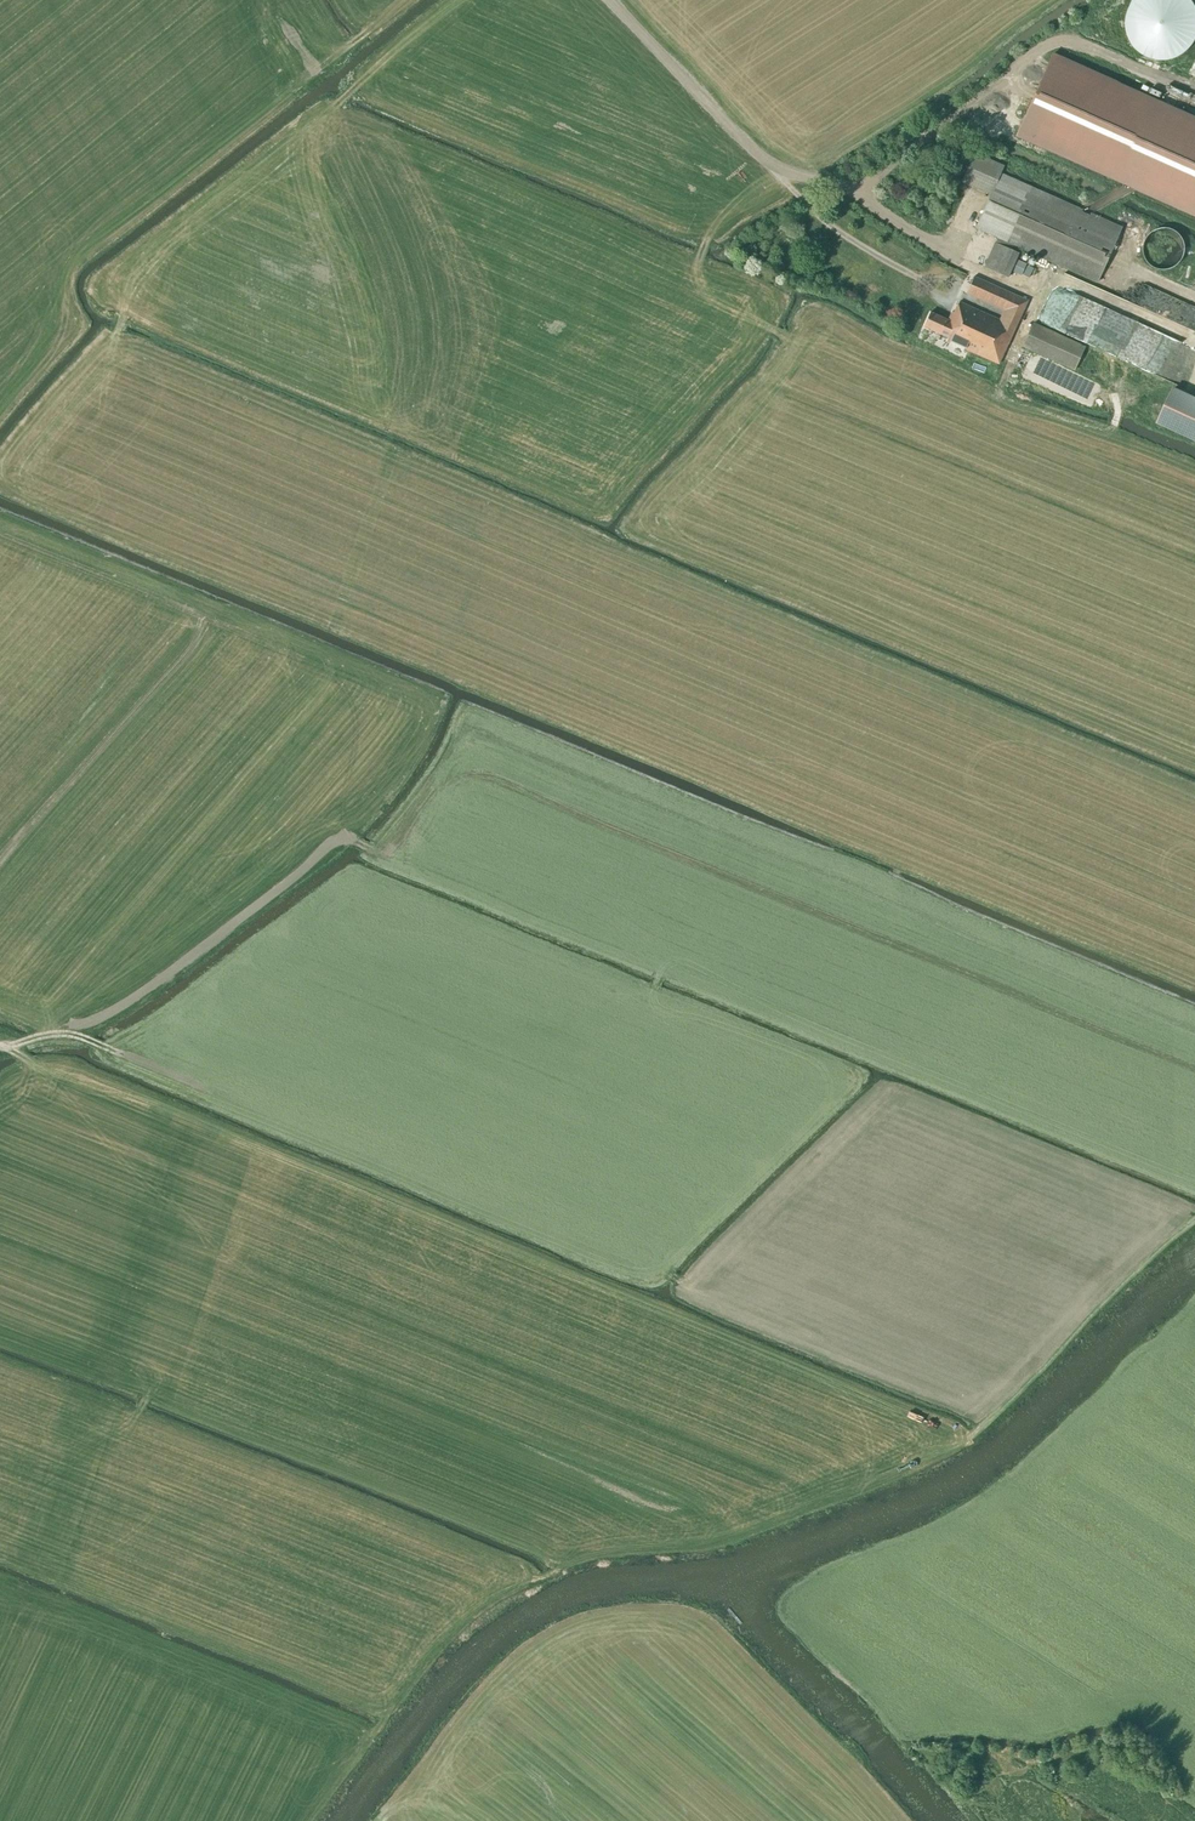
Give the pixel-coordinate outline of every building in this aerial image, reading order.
[(1183,53),(1186,50),(1188,49),(1189,47),(1191,45),(1192,43),(1194,41),(1194,40),(1194,38),(1194,7),(1194,6),(1193,4),(1192,2),(1191,0),(1133,0),(1132,2),(1130,4),(1129,6),(1128,9),(1127,11),(1127,13),(1126,14),(1126,17),(1126,18),(1125,20),(1125,23),(1125,24),(1125,26),(1126,30),(1126,32),(1127,34),(1128,37),(1129,39),(1131,42),(1132,44),(1133,46),(1136,49),(1138,50),(1139,52),(1141,53),(1143,54),(1147,56),(1149,57),(1152,58),(1155,59),(1157,59),(1160,59),(1163,59),(1165,59),(1169,59),(1171,58),(1173,58),(1177,56),(1179,55),(1181,54),(1183,53)] [(1052,56),(1017,135),(1194,215),(1194,119),(1052,56)] [(990,195),(1000,173),(1004,165),(975,153),(961,182),(990,195)] [(1000,173),(990,195),(975,229),(997,239),(984,267),(1008,277),(1018,253),(1020,248),(1097,282),(1121,227),(1031,187),(1000,173)] [(1175,231),(1174,230),(1172,229),(1170,229),(1169,228),(1167,228),(1164,228),(1162,228),(1161,228),(1159,228),(1158,229),(1155,230),(1153,231),(1151,232),(1150,233),(1149,234),(1148,236),(1147,237),(1146,238),(1145,240),(1145,241),(1144,242),(1144,243),(1144,245),(1143,246),(1143,248),(1143,250),(1143,251),(1144,252),(1144,254),(1144,255),(1145,256),(1145,257),(1146,259),(1147,260),(1148,262),(1150,264),(1152,265),(1154,267),(1156,268),(1158,268),(1160,269),(1161,269),(1162,269),(1164,269),(1165,269),(1166,269),(1169,269),(1171,268),(1172,268),(1174,267),(1175,266),(1176,266),(1178,264),(1179,263),(1180,262),(1181,260),(1182,259),(1183,258),(1183,256),(1184,255),(1184,253),(1185,252),(1185,251),(1185,249),(1185,247),(1185,246),(1185,245),(1184,243),(1184,242),(1183,241),(1183,239),(1182,237),(1181,236),(1180,235),(1178,233),(1177,233),(1176,231),(1175,231)] [(999,364),(1028,300),(974,276),(967,293),(1005,310),(1001,320),(960,301),(955,313),(952,312),(949,320),(931,312),(924,326),(949,337),(947,341),(999,364)] [(1184,304),(1176,325),(1194,333),(1194,309),(1184,304)] [(1074,370),(1085,346),(1034,323),(1023,347),(1074,370)] [(1194,447),(1194,402),(1172,393),(1156,432),(1194,447)]
